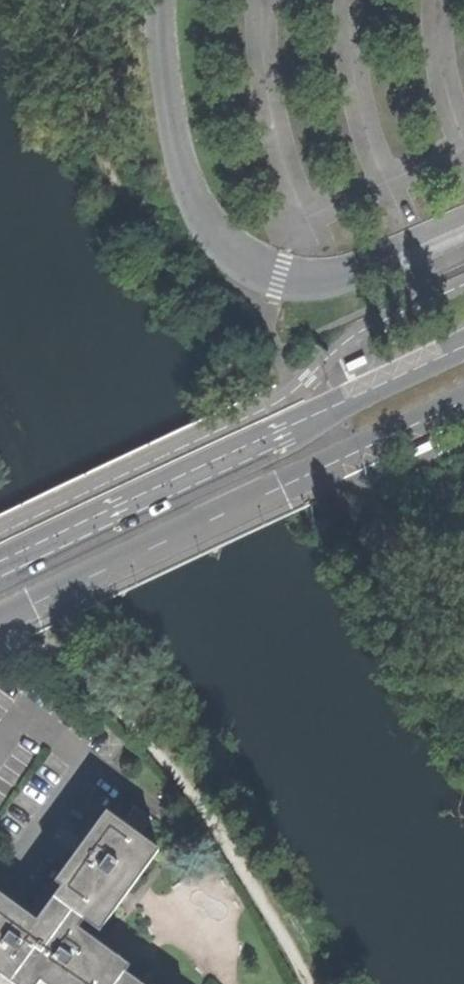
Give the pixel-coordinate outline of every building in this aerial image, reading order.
[(350,366),(352,370),(371,362),(368,354),(353,360),(348,362),(350,366)] [(130,805),(117,823),(134,836),(147,817),(130,805)] [(59,889),(53,898),(82,920),(98,931),(156,851),(134,836),(117,823),(103,813),(52,884),(59,889)] [(15,983),(36,983),(40,979),(48,983),(114,983),(123,971),(128,964),(100,943),(98,946),(75,929),(82,920),(53,898),(37,920),(0,894),(0,973),(15,983)] [(123,971),(114,983),(140,983),(123,971)]
